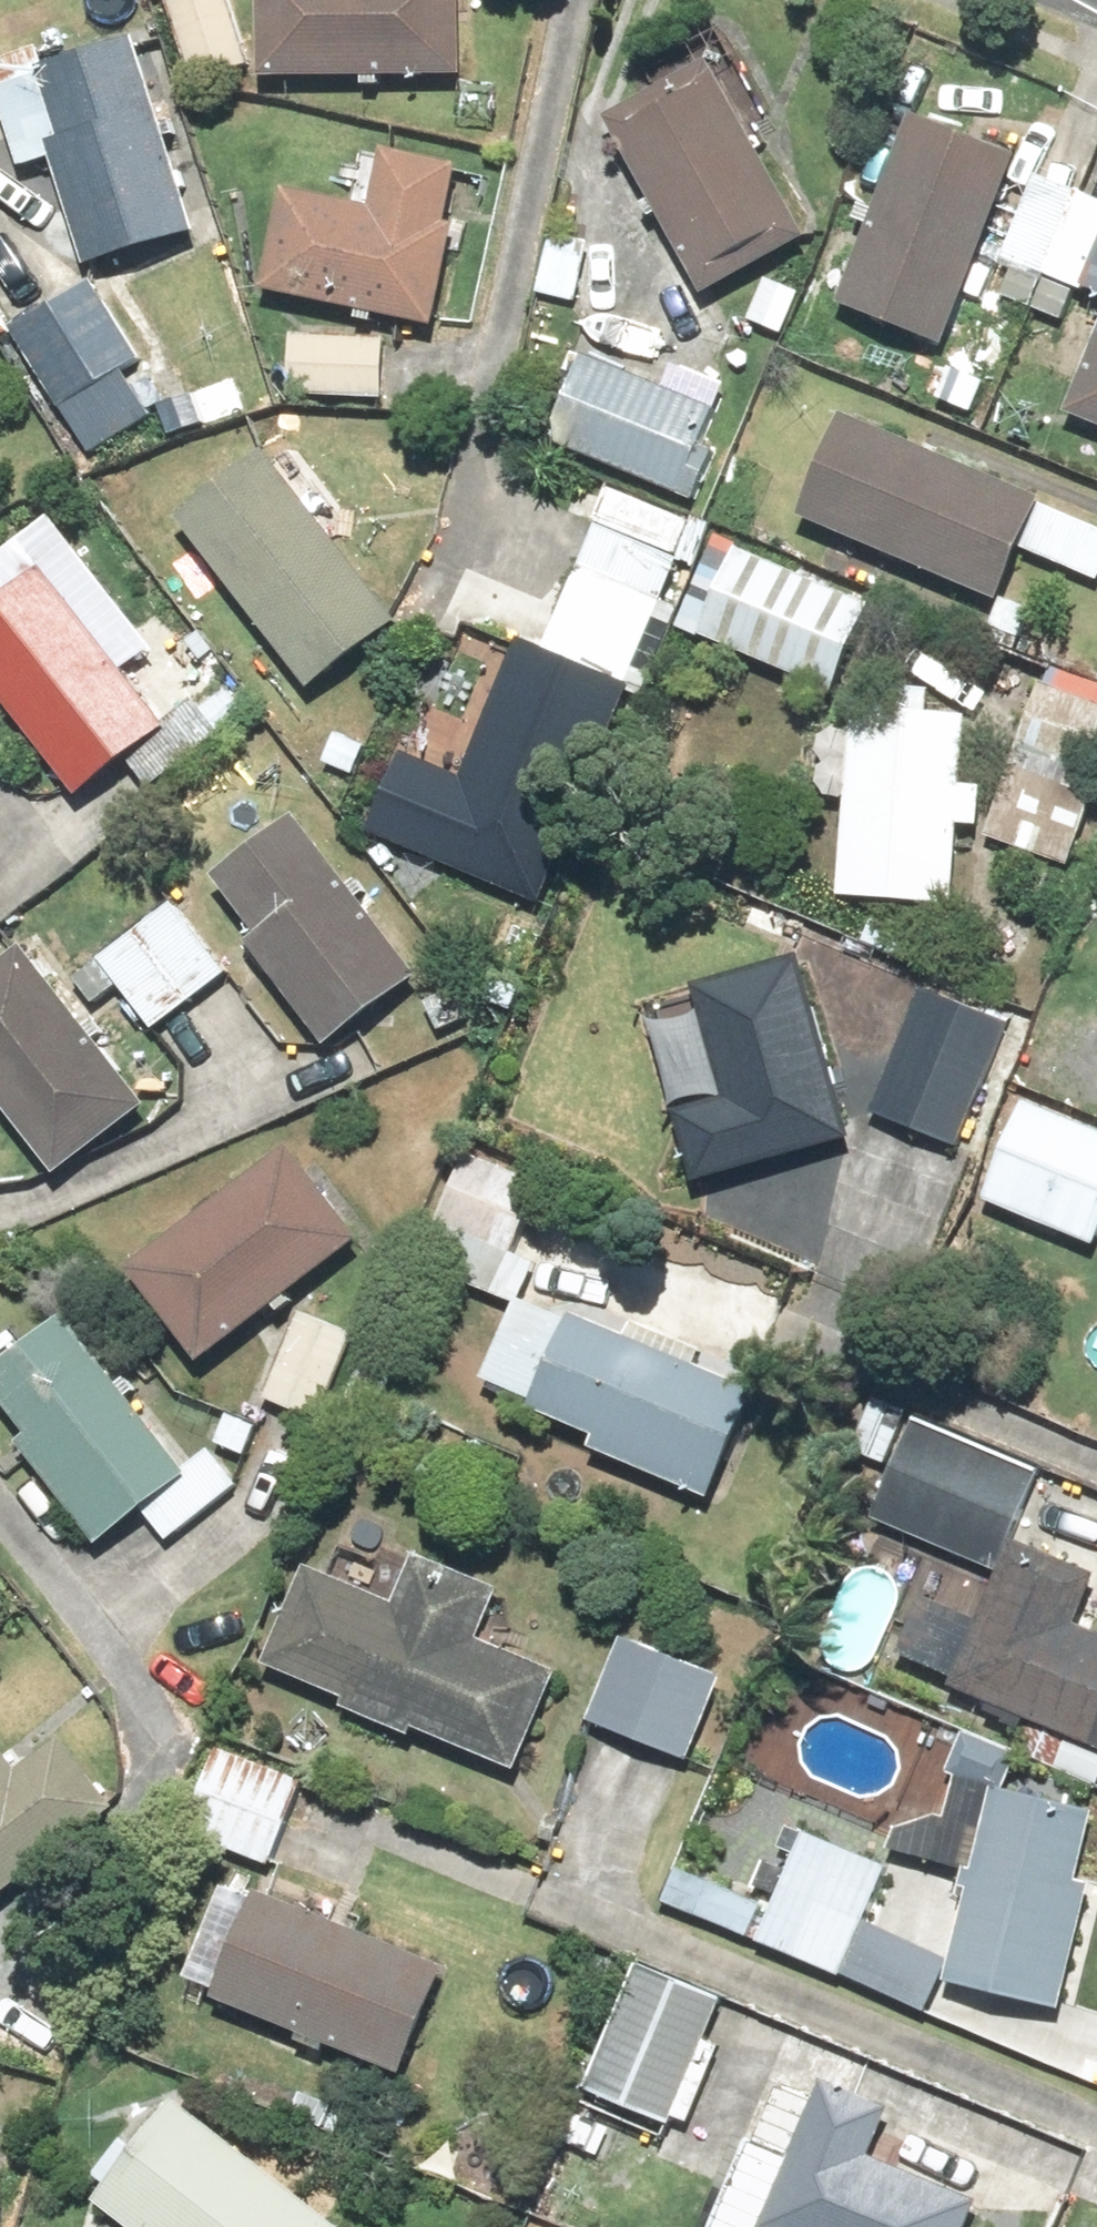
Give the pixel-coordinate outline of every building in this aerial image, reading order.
[(248,60),(446,67),(449,0),(250,0),(248,60)] [(182,223),(127,28),(21,58),(76,253),(182,223)] [(699,55),(601,106),(693,285),(791,235),(699,55)] [(928,332),(1005,146),(908,106),(831,292),(928,332)] [(422,313),(453,154),(372,138),(360,201),(273,184),(254,280),(422,313)] [(1048,315),(1061,284),(1066,286),(1096,211),(1096,204),(1028,176),(986,290),(1048,315)] [(579,233),(539,226),(526,295),(567,302),(579,233)] [(0,318),(0,328),(70,450),(144,407),(126,374),(142,365),(87,269),(0,318)] [(1057,396),(1096,414),(1096,308),(1057,396)] [(376,330),(278,324),(275,380),(373,385),(376,330)] [(944,344),(919,401),(960,420),(986,363),(944,344)] [(542,434),(687,490),(705,445),(685,438),(713,367),(666,349),(655,378),(575,347),(542,434)] [(986,594),(1009,542),(1083,575),(1096,543),(1096,519),(838,407),(793,510),(986,594)] [(262,444),(171,509),(289,676),(381,611),(262,444)] [(581,514),(548,603),(600,623),(591,647),(625,660),(668,546),(581,514)] [(856,595),(726,538),(689,622),(819,679),(856,595)] [(0,578),(0,692),(69,781),(162,709),(38,549),(0,578)] [(402,753),(372,825),(537,894),(625,684),(524,642),(466,780),(402,753)] [(1043,656),(973,821),(1058,856),(1096,764),(1096,679),(1043,656)] [(924,695),(924,680),(881,677),(880,693),(856,692),(845,891),(941,896),(945,817),(969,818),(971,777),(952,776),(956,697),(924,695)] [(297,800),(204,865),(317,1028),(410,964),(297,800)] [(218,964),(164,893),(91,947),(145,1019),(218,964)] [(0,947),(0,1088),(53,1157),(142,1089),(21,931),(0,947)] [(791,950),(640,991),(670,1101),(660,1104),(678,1174),(840,1130),(791,950)] [(998,1011),(916,976),(863,1100),(945,1136),(998,1011)] [(975,1193),(1088,1234),(1096,1211),(1096,1124),(1011,1093),(975,1193)] [(351,1226),(285,1134),(117,1256),(184,1347),(351,1226)] [(412,1260),(500,1294),(518,1248),(475,1232),(503,1158),(457,1140),(412,1260)] [(703,1481),(728,1423),(694,1408),(711,1369),(563,1303),(559,1313),(511,1291),(477,1367),(525,1389),(520,1399),(703,1481)] [(342,1324),(292,1304),(257,1390),(306,1411),(342,1324)] [(62,1310),(0,1357),(0,1401),(18,1425),(7,1434),(88,1539),(135,1503),(156,1531),(230,1475),(198,1434),(172,1453),(62,1310)] [(898,1416),(863,1505),(986,1555),(1022,1466),(898,1416)] [(1005,1530),(974,1609),(919,1588),(892,1659),(1096,1739),(1096,1623),(1070,1613),(1089,1563),(1005,1530)] [(297,1556),(255,1657),(513,1765),(556,1661),(473,1626),(493,1578),(411,1543),(390,1595),(297,1556)] [(728,1673),(612,1630),(579,1717),(696,1760),(728,1673)] [(110,1793),(59,1726),(12,1761),(0,1746),(0,1877),(110,1793)] [(291,1764),(208,1739),(178,1836),(262,1862),(291,1764)] [(988,1783),(938,1972),(1050,2002),(1096,1824),(1096,1812),(988,1783)] [(880,1860),(796,1824),(752,1928),(906,1995),(929,1944),(857,1913),(880,1860)] [(752,1888),(669,1855),(652,1898),(735,1931),(752,1888)] [(249,1883),(209,1987),(395,2059),(435,1954),(249,1883)] [(710,1987),(630,1955),(580,2078),(661,2111),(710,1987)] [(769,2079),(710,2226),(757,2226),(759,2226),(959,2226),(972,2195),(870,2155),(892,2099),(822,2072),(813,2096),(769,2079)] [(165,2092),(86,2192),(130,2226),(335,2226),(165,2092)]
